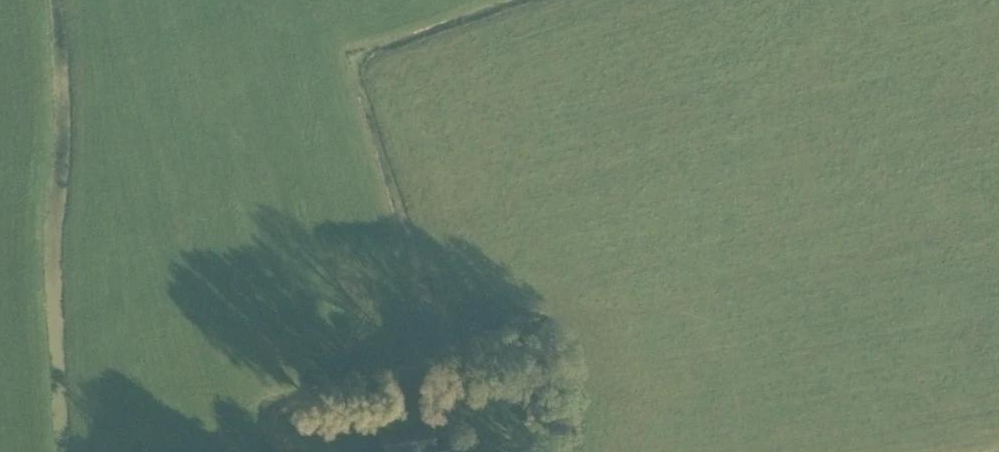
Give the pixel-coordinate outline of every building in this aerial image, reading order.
[(411,416),(394,418),(395,430),(413,427),(411,416)]
